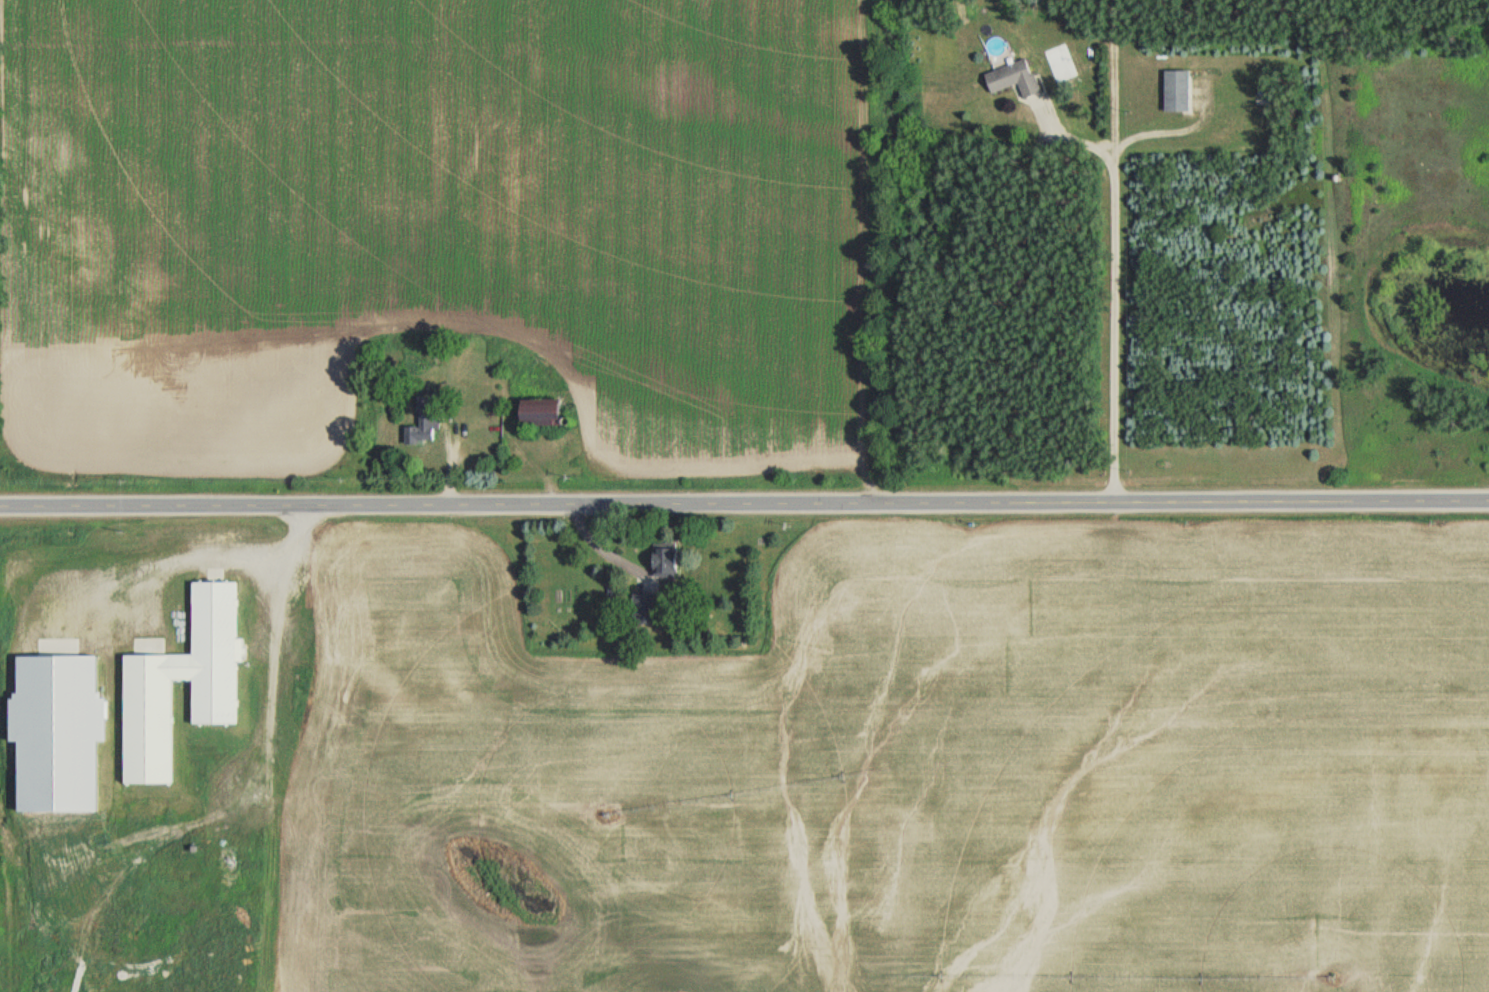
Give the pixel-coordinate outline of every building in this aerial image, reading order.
[(982,73),(989,94),(1017,84),(1022,98),(1039,92),(1028,59),(982,73)] [(1188,70),(1163,70),(1163,111),(1188,111),(1188,70)] [(404,445),(437,444),(436,396),(416,396),(417,427),(403,427),(404,445)] [(555,404),(515,405),(515,426),(555,426),(555,404)] [(651,576),(675,576),(675,547),(651,547),(651,576)] [(171,784),(172,681),(191,681),(191,723),(234,724),(235,661),(239,661),(240,639),(234,639),(235,582),(190,581),(190,654),(123,654),(121,783),(171,784)] [(661,626),(661,594),(633,594),(633,626),(661,626)] [(14,812),(95,812),(95,741),(105,741),(105,695),(95,695),(95,655),(10,655),(10,742),(14,742),(14,812)]
